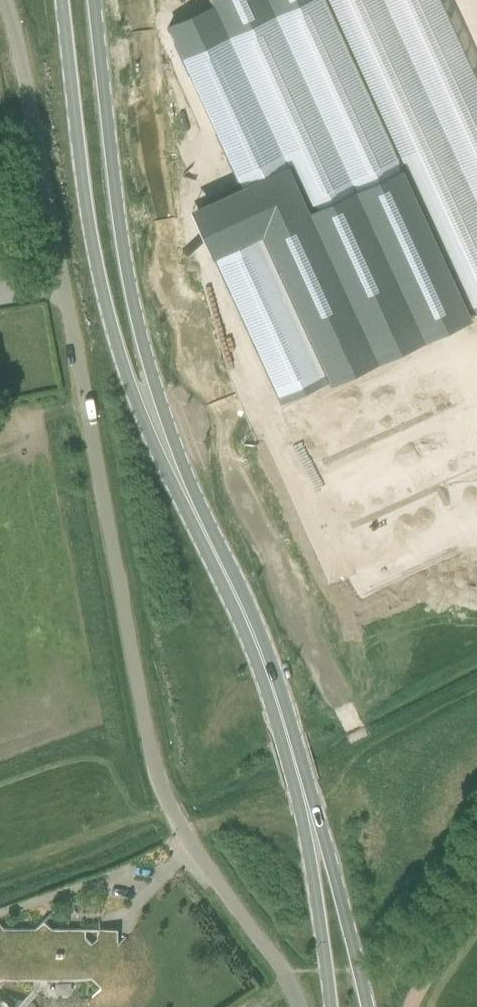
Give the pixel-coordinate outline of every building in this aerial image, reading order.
[(212,9),(167,30),(239,187),(204,203),(225,250),(214,255),(278,394),(476,303),(476,77),(442,0),(208,0),(212,9)] [(51,915),(50,914),(34,930),(4,930),(0,926),(0,928),(4,931),(4,948),(0,951),(0,978),(0,980),(2,978),(90,978),(100,988),(88,999),(89,1000),(117,973),(117,945),(125,939),(125,938),(115,945),(115,951),(97,951),(85,940),(85,931),(97,931),(97,932),(99,932),(99,923),(98,923),(98,930),(52,930),(44,922),(51,915)]
